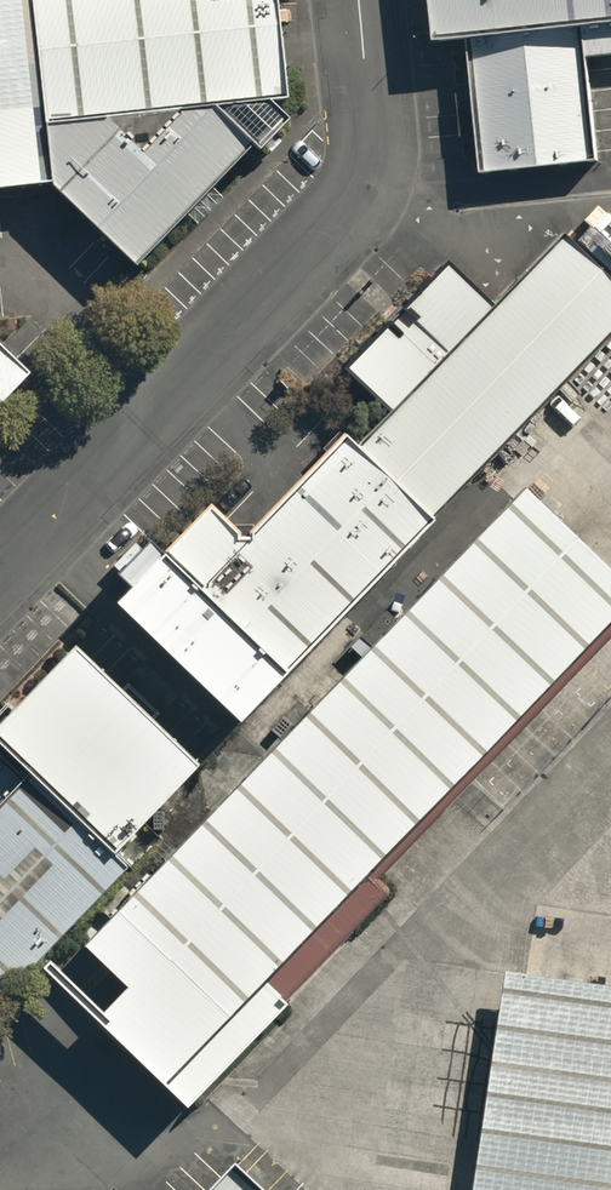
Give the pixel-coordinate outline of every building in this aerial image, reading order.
[(42,182),(125,265),(281,118),(278,91),(269,0),(0,0),(0,186),(42,182)] [(573,24),(610,20),(610,0),(427,0),(431,38),(463,35),(477,170),(586,160),(573,24)] [(610,324),(610,287),(559,239),(488,313),(441,270),(344,373),(391,416),(359,451),(429,517),(610,324)] [(18,374),(0,357),(0,393),(18,374)] [(110,607),(234,723),(423,523),(334,440),(241,537),(207,505),(110,607)] [(610,610),(610,583),(511,488),(74,945),(116,985),(90,1012),(181,1099),(379,892),(360,873),(610,610)] [(70,652),(0,727),(0,750),(110,855),(195,767),(70,652)] [(120,865),(110,855),(0,750),(0,989),(120,865)] [(496,978),(468,1189),(610,1189),(610,993),(496,978)]
